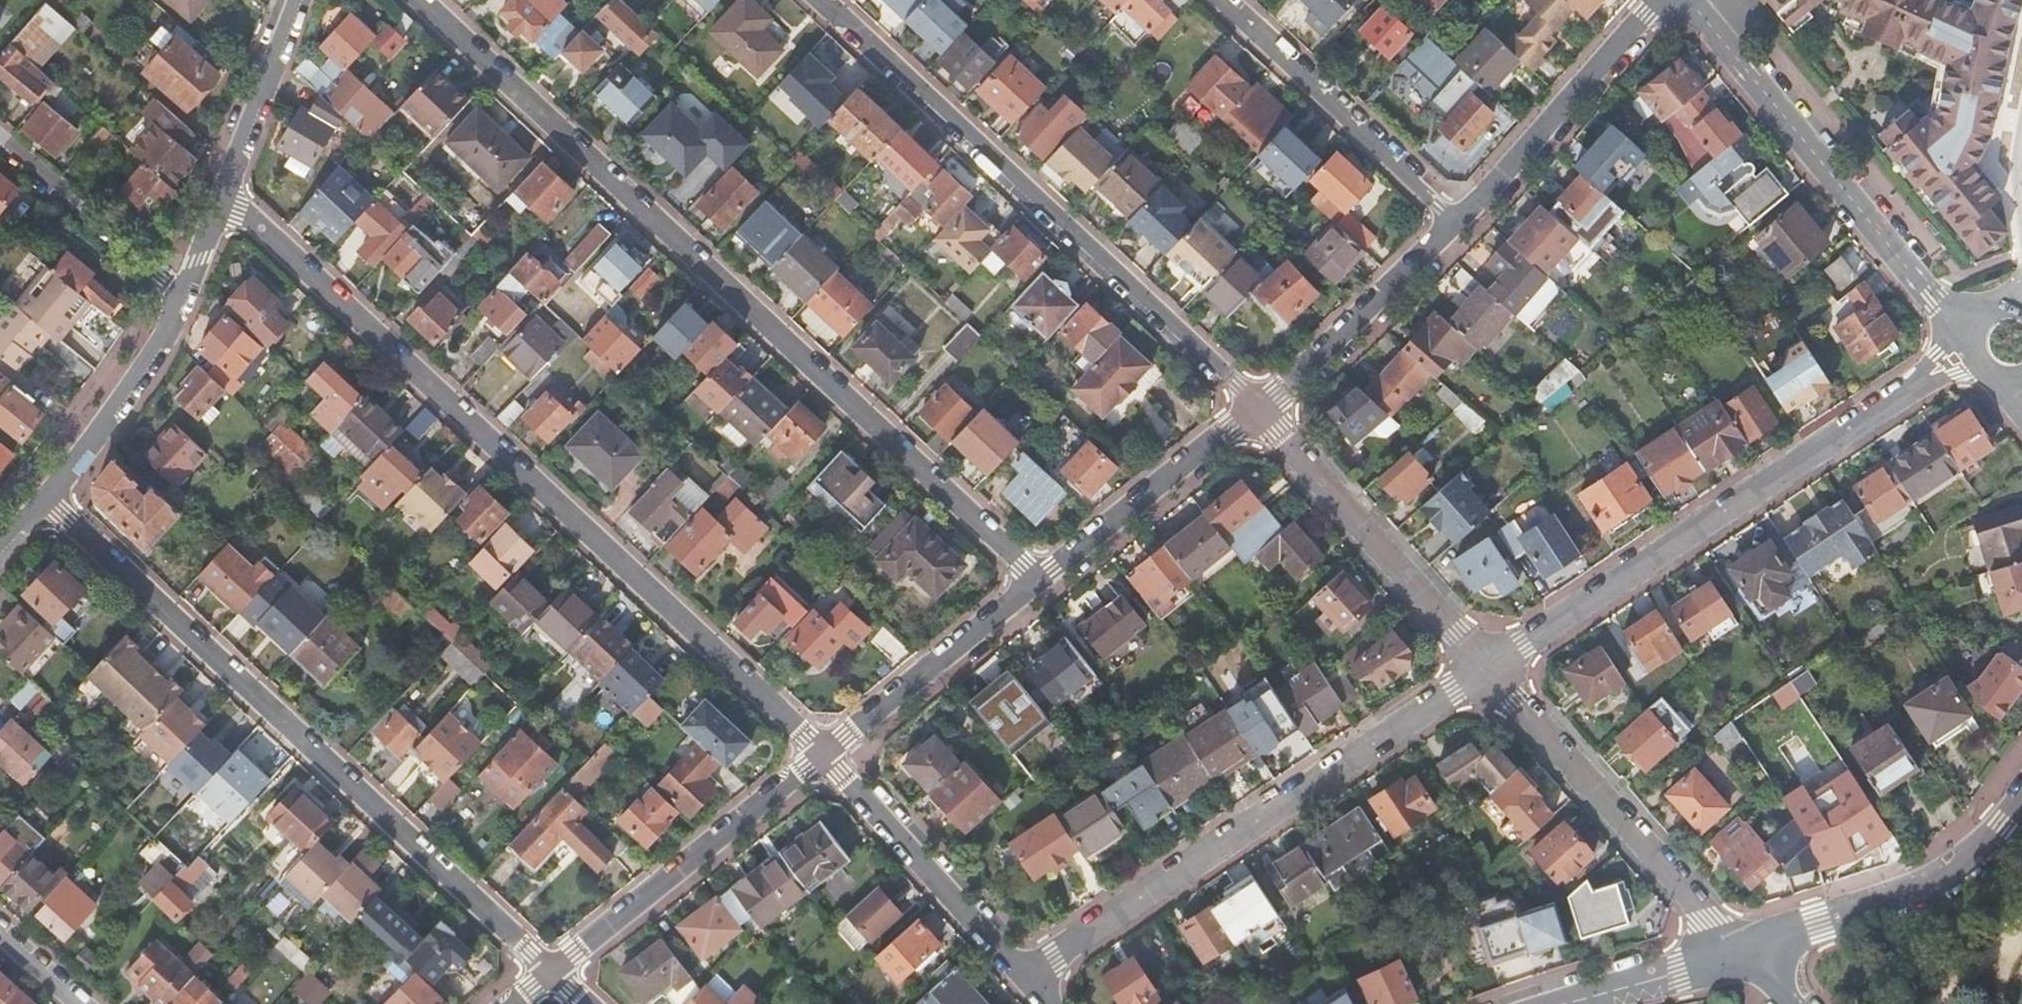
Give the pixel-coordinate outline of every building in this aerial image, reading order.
[(36,66),(72,24),(53,8),(45,0),(44,0),(9,40),(36,66)] [(69,0),(60,0),(53,8),(72,24),(80,31),(91,19),(69,0)] [(190,18),(206,0),(171,0),(190,18)] [(554,58),(561,50),(581,29),(560,10),(568,3),(565,0),(509,0),(502,8),(513,19),(508,24),(517,32),(522,27),(554,58)] [(622,0),(608,0),(581,29),(588,37),(604,20),(632,47),(651,27),(648,25),(643,20),(629,6),(622,0)] [(709,9),(718,0),(699,0),(709,9)] [(711,31),(759,74),(783,49),(754,21),(764,10),(753,0),(740,0),(711,31)] [(921,0),(880,0),(901,20),(921,0)] [(960,0),(921,0),(901,20),(937,56),(962,31),(967,26),(954,13),(964,4),(960,0)] [(1116,11),(1126,0),(1104,0),(1116,11)] [(1126,8),(1148,29),(1166,9),(1156,0),(1133,0),(1126,8)] [(1313,9),(1304,19),(1322,35),(1354,0),(1303,0),(1313,9)] [(1430,16),(1445,0),(1413,0),(1430,16)] [(1533,70),(1545,57),(1542,55),(1557,38),(1550,32),(1574,7),(1573,6),(1566,0),(1524,0),(1539,14),(1519,35),(1516,32),(1505,44),(1519,57),(1533,70)] [(1573,6),(1574,7),(1585,17),(1601,0),(1566,0),(1573,6)] [(1762,4),(1766,0),(1792,33),(1812,16),(1807,11),(1818,2),(1847,15),(1843,24),(1912,56),(1913,55),(1915,50),(1945,64),(1938,112),(1930,119),(1926,115),(1918,121),(1909,110),(1879,135),(1888,146),(1885,149),(1895,161),(1892,163),(1904,178),(1907,175),(1916,186),(1913,189),(1933,214),(1939,209),(1978,256),(2007,231),(1988,208),(2001,196),(1975,164),(1990,135),(1996,97),(1997,98),(2002,73),(2008,38),(2021,1),(2021,0),(1974,0),(1970,12),(1954,5),(1956,2),(1952,0),(1759,0),(1762,4)] [(1383,5),(1361,29),(1389,56),(1412,31),(1383,5)] [(415,22),(403,11),(389,26),(400,36),(415,22)] [(315,65),(303,78),(322,96),(346,69),(373,40),(378,34),(376,33),(373,36),(351,16),(322,47),(334,57),(321,71),(315,65)] [(224,63),(195,38),(188,45),(175,34),(173,36),(160,24),(148,37),(161,49),(143,69),(186,107),(218,73),(217,71),(224,63)] [(378,34),(373,40),(389,55),(403,39),(400,36),(389,26),(388,24),(378,34)] [(651,27),(632,47),(640,53),(658,33),(651,27)] [(1456,62),(1487,91),(1519,57),(1505,44),(1488,28),(1456,62)] [(581,29),(561,50),(582,70),(601,49),(588,37),(581,29)] [(937,56),(936,58),(967,88),(993,60),(1004,48),(990,36),(979,47),(962,31),(937,56)] [(1445,52),(1426,34),(1382,83),(1393,93),(1403,83),(1431,52),(1439,59),(1445,52)] [(31,99),(42,86),(47,90),(53,81),(36,66),(9,40),(0,50),(0,52),(3,54),(0,58),(0,74),(31,99)] [(814,44),(784,76),(814,104),(821,96),(825,100),(830,94),(826,91),(830,87),(844,73),(814,44)] [(1931,111),(1926,115),(1930,119),(1938,112),(1945,64),(1915,50),(1913,55),(1937,66),(1931,111)] [(1045,88),(1008,54),(977,87),(1014,121),(1045,88)] [(1215,55),(1187,84),(1215,111),(1243,82),(1215,55)] [(1640,91),(1665,120),(1679,109),(1702,90),(1704,88),(1680,59),(1640,91)] [(619,61),(592,89),(629,124),(655,96),(619,61)] [(435,68),(403,103),(436,134),(468,99),(435,68)] [(342,114),(369,139),(380,128),(393,113),(346,69),(322,96),(342,114)] [(1223,118),(1259,152),(1284,125),(1287,122),(1291,118),(1255,83),(1223,118)] [(1393,93),(1382,83),(1363,102),(1411,147),(1439,117),(1407,87),(1398,97),(1393,93)] [(901,128),(857,87),(829,117),(843,130),(836,138),(840,142),(847,134),(854,140),(847,148),(851,152),(858,145),(873,158),(876,154),(901,128)] [(1464,104),(1442,129),(1463,147),(1493,111),(1473,94),(1467,89),(1459,99),(1464,104)] [(1710,100),(1702,90),(1679,109),(1687,119),(1710,100)] [(1079,125),(1087,116),(1064,95),(1049,112),(1040,104),(1015,131),(1042,158),(1068,130),(1071,133),(1079,125)] [(284,167),(304,178),(311,166),(335,126),(342,114),(322,96),(312,113),(300,105),(276,146),(291,155),(284,167)] [(193,129),(156,98),(145,112),(155,121),(131,149),(132,150),(145,162),(171,184),(184,168),(186,170),(197,157),(181,143),(193,129)] [(1695,164),(1699,169),(1717,155),(1742,135),(1742,134),(1731,120),(1727,123),(1716,108),(1710,100),(1687,119),(1689,121),(1679,130),(1695,164)] [(45,102),(23,128),(56,156),(77,130),(69,124),(72,120),(68,116),(65,120),(45,102)] [(448,141),(471,163),(500,132),(479,111),(480,110),(478,108),(448,141)] [(699,138),(667,108),(640,136),(686,179),(710,153),(727,169),(749,146),(718,117),(699,138)] [(754,110),(748,116),(753,121),(758,114),(754,110)] [(1636,144),(1613,123),(1585,155),(1616,182),(1644,150),(1636,144)] [(131,149),(101,124),(80,150),(88,157),(103,139),(126,158),(132,150),(131,149)] [(1071,133),(1045,161),(1067,181),(1071,177),(1086,191),(1090,186),(1115,159),(1079,125),(1071,133)] [(1259,152),(1257,154),(1278,173),(1269,182),(1285,198),(1295,187),(1321,159),(1296,136),(1284,125),(1259,152)] [(1180,144),(1178,145),(1188,155),(1203,139),(1193,129),(1188,135),(1179,126),(1170,135),(1180,144)] [(776,127),(768,136),(780,148),(789,139),(776,127)] [(380,128),(369,139),(403,171),(414,159),(426,146),(419,140),(417,142),(407,152),(380,128)] [(936,162),(901,128),(876,154),(912,188),(913,187),(935,164),(936,162)] [(500,132),(471,163),(498,189),(529,156),(515,143),(513,144),(500,132)] [(1733,205),(1749,225),(1789,193),(1767,166),(1756,175),(1753,171),(1754,169),(1754,167),(1754,165),(1754,164),(1753,163),(1752,162),(1750,161),(1748,161),(1747,161),(1745,162),(1741,158),(1753,149),(1742,135),(1717,155),(1699,169),(1679,185),(1691,200),(1698,194),(1708,206),(1713,209),(1715,211),(1718,211),(1724,211),(1726,210),(1729,209),(1733,205)] [(798,149),(790,157),(798,164),(825,189),(835,198),(842,190),(798,149)] [(1124,149),(1115,159),(1090,186),(1126,221),(1161,184),(1124,149)] [(1323,199),(1316,206),(1334,222),(1369,183),(1335,152),(1311,178),(1324,191),(1319,195),(1323,199)] [(574,192),(542,161),(512,193),(515,197),(519,193),(525,198),(548,220),(574,192)] [(176,189),(171,184),(145,162),(122,188),(153,215),(176,189)] [(375,200),(337,164),(302,206),(316,220),(319,217),(329,226),(327,229),(338,240),(358,218),(375,200)] [(935,164),(913,187),(929,202),(924,206),(945,225),(963,206),(971,198),(968,195),(962,189),(935,164)] [(734,168),(699,205),(722,226),(757,190),(734,168)] [(1611,198),(1583,173),(1559,199),(1587,224),(1611,198)] [(15,188),(0,175),(0,206),(15,188)] [(1186,208),(1161,184),(1126,221),(1163,256),(1193,225),(1181,213),(1186,208)] [(835,198),(825,189),(818,196),(828,205),(835,198)] [(1628,190),(1617,203),(1636,220),(1650,209),(1628,190)] [(512,193),(508,197),(517,206),(525,198),(519,193),(515,197),(512,193)] [(906,195),(893,209),(900,216),(909,224),(921,210),(906,195)] [(790,219),(766,198),(732,235),(755,257),(758,254),(762,249),(776,261),(801,234),(808,227),(794,215),(790,219)] [(403,225),(375,200),(358,218),(375,234),(359,250),(376,265),(384,257),(414,225),(415,224),(409,218),(403,225)] [(1508,241),(1545,274),(1579,237),(1542,204),(1508,241)] [(1795,205),(1758,235),(1789,275),(1826,245),(1795,205)] [(933,237),(971,272),(993,248),(1004,237),(991,225),(988,228),(979,220),(963,206),(945,225),(933,237)] [(893,209),(871,233),(878,240),(900,216),(893,209)] [(1335,224),(1364,250),(1371,243),(1342,216),(1335,224)] [(563,261),(575,273),(611,234),(599,223),(563,261)] [(1335,223),(1304,256),(1334,282),(1364,250),(1335,224),(1335,223)] [(414,225),(384,257),(420,291),(440,270),(450,259),(414,225)] [(1194,275),(1204,284),(1229,258),(1193,225),(1163,256),(1159,261),(1185,285),(1194,275)] [(1004,237),(993,248),(1024,276),(1043,256),(1013,228),(1004,237)] [(771,266),(808,300),(835,271),(838,268),(801,234),(776,261),(771,266)] [(484,247),(472,236),(450,259),(440,270),(452,281),(484,247)] [(619,240),(593,268),(619,293),(645,265),(619,240)] [(1489,291),(1511,310),(1514,313),(1525,301),(1547,276),(1545,274),(1508,241),(1489,262),(1503,275),(1489,291)] [(1280,248),(1257,272),(1264,279),(1286,259),(1289,256),(1280,248)] [(1257,272),(1235,251),(1229,258),(1204,284),(1201,287),(1230,314),(1253,290),(1252,290),(1264,279),(1257,272)] [(67,252),(52,270),(79,292),(80,290),(112,317),(122,304),(91,278),(94,275),(67,252)] [(526,252),(508,271),(512,274),(527,288),(540,300),(558,281),(526,252)] [(1841,257),(1826,269),(1842,287),(1856,276),(1841,257)] [(1286,259),(1264,279),(1252,290),(1253,290),(1263,302),(1268,298),(1287,318),(1316,292),(1286,259)] [(23,309),(50,332),(58,337),(68,325),(66,323),(74,314),(66,307),(79,292),(52,270),(48,267),(36,282),(43,288),(37,296),(34,295),(29,301),(23,309)] [(1449,322),(1476,346),(1478,347),(1511,310),(1489,291),(1462,267),(1451,280),(1471,297),(1449,322)] [(662,281),(648,268),(628,289),(642,302),(662,281)] [(1042,270),(1010,304),(1023,317),(1022,319),(1031,328),(1033,326),(1047,339),(1079,304),(1078,303),(1068,295),(1070,293),(1070,292),(1071,290),(1070,287),(1070,285),(1069,283),(1068,281),(1066,280),(1064,278),(1062,277),(1060,277),(1058,277),(1056,277),(1054,277),(1052,279),(1043,271),(1042,270)] [(835,271),(808,300),(844,335),(871,306),(835,271)] [(527,288),(512,274),(481,306),(506,331),(524,312),(513,301),(527,288)] [(258,336),(267,345),(271,340),(276,342),(283,335),(280,330),(284,326),(268,311),(279,300),(254,277),(227,305),(248,323),(246,325),(258,336)] [(1862,281),(1838,301),(1820,316),(1829,330),(1835,326),(1859,361),(1898,335),(1875,300),(1862,281)] [(448,301),(452,297),(440,285),(410,317),(436,341),(461,313),(448,301)] [(29,290),(17,304),(23,309),(29,301),(34,295),(29,290)] [(66,323),(68,325),(88,300),(79,292),(66,307),(74,314),(66,323)] [(465,309),(452,297),(448,301),(461,313),(465,309)] [(545,304),(541,301),(534,308),(571,342),(578,335),(546,305),(545,304)] [(1093,361),(1119,334),(1120,333),(1087,303),(1061,331),(1093,361)] [(14,368),(37,341),(40,344),(50,332),(23,309),(17,304),(0,325),(0,356),(14,368)] [(1437,312),(1404,349),(1431,372),(1435,376),(1455,354),(1462,361),(1476,346),(1449,322),(1437,312)] [(246,325),(240,319),(237,323),(226,314),(199,347),(216,361),(208,372),(225,387),(233,394),(243,384),(237,379),(268,345),(267,345),(258,336),(246,325)] [(521,369),(532,380),(553,359),(550,356),(563,341),(536,316),(523,330),(542,349),(521,369)] [(603,316),(582,339),(592,348),(618,373),(640,349),(603,316)] [(711,319),(684,349),(710,372),(736,343),(711,319)] [(959,357),(983,335),(971,321),(946,343),(959,357)] [(876,322),(854,346),(890,380),(913,356),(876,322)] [(1093,361),(1092,362),(1118,386),(1145,358),(1119,334),(1093,361)] [(578,335),(571,342),(585,355),(592,348),(582,339),(578,335)] [(465,362),(475,371),(494,351),(484,342),(465,362)] [(592,348),(585,355),(612,379),(618,373),(592,348)] [(1387,413),(1390,416),(1406,397),(1408,398),(1431,372),(1404,349),(1381,376),(1370,374),(1373,382),(1364,393),(1387,413)] [(1820,366),(1809,349),(1777,370),(1801,406),(1833,385),(1820,366)] [(1092,362),(1082,373),(1077,378),(1069,386),(1073,390),(1102,417),(1118,399),(1120,401),(1137,383),(1135,381),(1151,364),(1145,358),(1118,386),(1092,362)] [(1530,393),(1541,403),(1580,371),(1569,361),(1551,379),(1548,375),(1530,393)] [(208,372),(201,365),(184,383),(188,386),(177,397),(198,416),(225,387),(208,372)] [(334,367),(320,382),(339,399),(322,417),(335,429),(349,414),(347,413),(364,394),(334,367)] [(5,376),(0,372),(0,422),(22,440),(43,415),(31,405),(28,402),(31,398),(5,376)] [(751,377),(721,409),(757,443),(767,432),(788,410),(751,377)] [(730,379),(719,391),(727,398),(737,387),(730,379)] [(945,385),(920,411),(947,438),(972,411),(945,385)] [(1445,402),(1455,410),(1465,402),(1454,392),(1445,385),(1438,393),(1445,402)] [(1723,405),(1747,442),(1776,422),(1752,386),(1723,405)] [(568,418),(572,422),(591,401),(587,397),(583,402),(579,398),(568,410),(559,402),(563,398),(553,388),(548,392),(547,392),(523,417),(548,439),(568,418)] [(1387,437),(1401,425),(1390,416),(1387,413),(1364,393),(1359,388),(1330,412),(1353,441),(1371,426),(1379,436),(1387,437)] [(402,431),(365,397),(349,414),(335,429),(333,431),(369,465),(390,443),(402,431)] [(514,398),(494,417),(505,428),(524,409),(514,398)] [(1723,405),(1719,400),(1677,427),(1704,467),(1714,460),(1716,462),(1747,442),(1723,405)] [(796,401),(788,410),(767,432),(794,457),(823,426),(796,401)] [(1473,431),(1485,420),(1465,402),(1455,410),(1452,412),(1473,431)] [(1019,441),(982,406),(950,440),(966,455),(970,450),(991,470),(1015,444),(1019,441)] [(275,414),(265,425),(305,462),(314,452),(287,427),(297,416),(287,407),(278,417),(275,414)] [(433,415),(424,407),(407,425),(416,433),(433,415)] [(1930,424),(1934,431),(1959,468),(1992,446),(1967,410),(1951,421),(1946,414),(1930,424)] [(598,413),(568,445),(613,487),(644,455),(598,413)] [(1090,443),(1092,440),(1067,416),(1057,427),(1065,435),(1063,437),(1061,439),(1059,442),(1057,445),(1056,449),(1056,452),(1057,456),(1058,459),(1067,456),(1072,461),(1062,472),(1087,496),(1115,466),(1090,443)] [(143,495),(166,517),(190,497),(178,484),(208,453),(174,422),(144,454),(139,449),(128,461),(143,495)] [(1677,426),(1635,454),(1663,496),(1705,469),(1704,467),(1677,427),(1677,426)] [(1934,431),(1887,463),(1890,467),(1911,499),(1959,468),(1934,431)] [(13,454),(0,443),(0,470),(13,454)] [(369,465),(361,474),(367,479),(360,485),(383,507),(403,486),(407,490),(423,474),(390,443),(369,465)] [(841,448),(805,487),(829,509),(832,505),(860,531),(881,509),(885,504),(868,487),(875,480),(841,448)] [(1432,478),(1408,451),(1378,478),(1391,493),(1395,490),(1406,501),(1432,478)] [(1063,488),(1025,453),(1015,464),(1024,473),(1005,492),(1034,519),(1063,488)] [(1866,470),(1869,476),(1871,475),(1873,478),(1890,467),(1887,463),(1884,458),(1866,470)] [(136,553),(168,519),(166,517),(143,495),(138,500),(127,490),(132,484),(108,461),(83,492),(85,505),(85,507),(136,553)] [(1626,464),(1580,494),(1603,529),(1617,519),(1621,525),(1653,504),(1626,464)] [(736,465),(727,475),(744,491),(753,482),(736,465)] [(432,530),(466,494),(444,474),(441,477),(429,467),(423,474),(407,490),(396,502),(407,513),(414,513),(432,530)] [(683,482),(667,467),(649,486),(651,488),(631,510),(666,542),(693,512),(673,494),(683,482)] [(1865,507),(1852,515),(1870,542),(1884,533),(1912,514),(1907,506),(1913,502),(1911,499),(1890,467),(1873,478),(1871,475),(1869,476),(1853,487),(1857,494),(1865,507)] [(1461,472),(1419,508),(1431,521),(1434,518),(1442,527),(1456,542),(1494,508),(1476,489),(1468,488),(1469,481),(1461,472)] [(292,475),(284,484),(299,498),(307,490),(292,475)] [(1204,513),(1230,547),(1243,563),(1259,549),(1280,530),(1241,481),(1202,512),(1204,513)] [(473,504),(458,518),(481,540),(507,512),(480,486),(468,499),(473,504)] [(1852,515),(1842,499),(1828,508),(1827,505),(1802,522),(1803,524),(1782,538),(1808,577),(1842,554),(1847,562),(1852,569),(1877,552),(1870,542),(1852,515)] [(1516,517),(1523,528),(1551,511),(1545,500),(1516,517)] [(703,508),(669,544),(697,571),(729,538),(747,555),(768,533),(735,502),(717,521),(703,508)] [(2018,506),(1974,521),(1978,535),(1989,570),(2021,559),(2021,518),(2018,506)] [(912,522),(900,511),(866,547),(879,559),(878,561),(898,580),(908,570),(911,573),(938,596),(963,568),(926,535),(929,531),(916,519),(912,522)] [(1162,542),(1165,545),(1191,578),(1230,547),(1204,513),(1176,536),(1174,533),(1162,542)] [(1554,514),(1524,534),(1514,519),(1497,531),(1514,558),(1528,549),(1545,575),(1580,552),(1554,514)] [(1434,518),(1431,521),(1438,530),(1442,527),(1434,518)] [(1280,530),(1259,549),(1272,563),(1280,556),(1298,576),(1321,555),(1290,521),(1280,530)] [(489,593),(532,548),(505,523),(462,568),(489,593)] [(1782,538),(1779,534),(1730,567),(1760,613),(1788,595),(1778,579),(1800,565),(1782,538)] [(223,549),(208,536),(199,545),(213,559),(223,549)] [(1487,538),(1455,559),(1456,561),(1458,559),(1476,587),(1474,588),(1475,590),(1479,588),(1482,592),(1486,595),(1490,596),(1495,597),(1499,596),(1504,594),(1518,585),(1487,538)] [(223,549),(213,559),(200,573),(229,601),(256,571),(227,544),(223,549)] [(1165,545),(1125,576),(1144,600),(1156,591),(1163,600),(1191,578),(1165,545)] [(1989,570),(1996,591),(2003,613),(2021,607),(2021,559),(1989,570)] [(55,637),(63,645),(75,630),(71,626),(95,600),(54,561),(25,593),(39,607),(32,615),(55,637)] [(313,591),(285,563),(253,597),(281,625),(313,591)] [(844,570),(837,578),(848,588),(855,581),(844,570)] [(1339,571),(1312,595),(1342,629),(1370,604),(1339,571)] [(549,603),(516,572),(491,599),(524,630),(531,622),(536,616),(549,603)] [(807,610),(770,576),(756,591),(760,594),(736,620),(752,635),(760,626),(766,632),(781,617),(792,626),(807,610)] [(1709,581),(1670,607),(1691,638),(1729,612),(1709,581)] [(413,605),(390,584),(380,595),(403,616),(413,605)] [(531,632),(559,658),(569,648),(598,618),(583,604),(588,600),(581,594),(577,598),(565,586),(549,603),(536,616),(541,621),(536,626),(531,632)] [(313,591),(281,625),(290,633),(323,600),(313,591)] [(1120,594),(1079,627),(1103,656),(1144,623),(1120,594)] [(815,610),(789,637),(818,664),(844,637),(853,645),(869,628),(841,602),(825,620),(815,610)] [(425,603),(418,610),(452,641),(459,633),(425,603)] [(21,673),(47,645),(55,637),(32,615),(20,604),(7,619),(12,624),(4,633),(0,637),(0,653),(21,673)] [(1682,648),(1657,609),(1624,632),(1643,661),(1660,650),(1665,659),(1682,648)] [(361,646),(326,614),(291,650),(326,683),(361,646)] [(598,618),(569,648),(602,679),(631,648),(634,645),(613,626),(601,614),(598,618)] [(1392,629),(1353,663),(1359,674),(1369,668),(1379,685),(1409,666),(1411,650),(1392,629)] [(139,646),(125,633),(91,671),(79,684),(95,699),(104,689),(118,702),(132,715),(123,725),(138,739),(142,734),(178,696),(185,688),(172,676),(168,679),(164,675),(140,654),(136,650),(139,646)] [(459,633),(452,641),(484,672),(495,661),(488,655),(482,661),(478,657),(480,654),(459,633)] [(1093,671),(1066,638),(1028,668),(1055,703),(1093,671)] [(484,672),(452,641),(441,652),(474,683),(484,672)] [(21,673),(27,679),(29,681),(55,652),(47,645),(21,673)] [(1623,679),(1601,646),(1565,669),(1587,702),(1623,679)] [(649,695),(664,679),(652,667),(643,659),(631,648),(602,679),(599,682),(632,712),(633,712),(649,695)] [(1965,686),(1977,705),(1998,719),(2010,701),(2017,691),(2021,683),(2021,668),(2000,651),(1996,652),(1978,678),(1965,686)] [(1275,691),(1301,731),(1304,735),(1318,726),(1316,722),(1343,704),(1321,672),(1322,671),(1317,663),(1302,674),(1307,680),(1294,689),(1290,682),(1275,691)] [(1807,670),(1790,681),(1799,694),(1815,683),(1807,670)] [(1945,677),(1906,703),(1929,739),(1969,712),(1945,677)] [(995,679),(968,701),(994,732),(996,735),(1011,723),(1001,711),(1013,701),(995,679)] [(1790,681),(1773,692),(1781,706),(1799,694),(1790,681)] [(1275,691),(1233,719),(1253,748),(1256,754),(1257,754),(1260,759),(1301,731),(1275,691)] [(660,706),(649,695),(633,712),(644,723),(660,706)] [(704,695),(678,722),(690,734),(693,736),(720,762),(726,767),(738,754),(745,761),(747,762),(760,749),(751,740),(704,695)] [(1651,706),(1683,737),(1694,726),(1662,695),(1651,706)] [(142,734),(171,761),(178,754),(186,745),(191,740),(207,723),(203,720),(196,713),(178,696),(142,734)] [(1127,697),(1119,703),(1129,716),(1138,710),(1127,697)] [(402,702),(395,709),(419,731),(426,724),(402,702)] [(1129,716),(1119,703),(1111,709),(1121,722),(1129,716)] [(391,705),(370,728),(388,746),(394,752),(387,759),(378,769),(386,777),(412,749),(424,736),(419,731),(395,709),(391,705)] [(1646,708),(1644,710),(1615,736),(1644,769),(1676,741),(1646,708)] [(1226,709),(1185,736),(1211,776),(1253,748),(1233,719),(1226,709)] [(424,736),(412,749),(445,780),(448,776),(482,741),(449,710),(424,736)] [(0,731),(0,757),(24,779),(48,754),(10,720),(0,731)] [(1742,739),(1730,720),(1715,733),(1728,749),(1742,739)] [(1888,723),(1849,749),(1879,794),(1918,769),(1888,723)] [(1117,725),(1107,732),(1113,739),(1122,732),(1117,725)] [(556,762),(520,729),(479,773),(515,806),(556,762)] [(201,765),(213,776),(242,745),(230,734),(201,765)] [(693,736),(690,734),(674,751),(683,760),(660,786),(690,814),(714,788),(704,779),(720,762),(693,736)] [(904,763),(929,791),(960,763),(933,735),(904,763)] [(269,753),(250,736),(242,745),(213,776),(232,794),(269,753)] [(1185,736),(1143,764),(1171,806),(1213,778),(1211,776),(1185,736)] [(605,741),(584,764),(563,786),(575,797),(617,752),(605,741)] [(1490,790),(1514,768),(1493,744),(1481,754),(1471,742),(1437,764),(1452,787),(1474,773),(1490,790)] [(171,761),(126,810),(153,834),(155,837),(165,827),(191,799),(176,785),(184,775),(178,769),(193,752),(186,745),(178,754),(171,761)] [(394,752),(388,746),(381,754),(387,759),(394,752)] [(1213,778),(1215,782),(1256,754),(1253,748),(1211,776),(1213,778)] [(78,766),(68,756),(59,766),(69,775),(78,766)] [(960,763),(929,791),(953,817),(966,832),(1000,801),(986,786),(963,760),(960,763)] [(1143,764),(1101,792),(1114,811),(1127,803),(1145,829),(1173,810),(1171,806),(1143,764)] [(1490,790),(1489,790),(1516,821),(1542,798),(1515,768),(1514,768),(1490,790)] [(1693,769),(1666,793),(1700,831),(1727,807),(1693,769)] [(1803,787),(1783,800),(1794,818),(1809,843),(1818,869),(1819,872),(1858,861),(1891,838),(1848,772),(1810,798),(1803,787)] [(448,776),(445,780),(427,800),(438,811),(460,787),(448,776)] [(1401,779),(1371,798),(1395,834),(1436,807),(1415,776),(1404,784),(1401,779)] [(1171,806),(1173,810),(1215,782),(1213,778),(1171,806)] [(644,845),(678,810),(651,785),(642,794),(617,820),(620,824),(644,845)] [(317,840),(334,821),(296,786),(270,815),(308,850),(317,840)] [(575,797),(563,786),(506,847),(530,869),(562,835),(598,869),(612,854),(577,819),(587,809),(575,797)] [(1013,790),(1002,800),(1010,810),(1021,799),(1013,790)] [(1101,792),(1059,819),(1060,820),(1079,849),(1083,855),(1125,827),(1114,811),(1101,792)] [(1359,806),(1303,844),(1327,881),(1333,890),(1351,879),(1342,864),(1365,848),(1375,863),(1390,853),(1359,806)] [(1059,819),(1055,813),(1009,843),(1033,880),(1052,867),(1065,859),(1079,849),(1060,820),(1059,819)] [(74,826),(65,817),(41,843),(50,851),(74,826)] [(1739,818),(1711,842),(1751,888),(1779,863),(1763,846),(1739,818)] [(1785,869),(1788,877),(1818,869),(1809,843),(1794,818),(1763,846),(1779,863),(1785,869)] [(781,855),(806,889),(850,858),(822,821),(779,852),(781,855)] [(1563,822),(1530,851),(1556,879),(1562,874),(1565,878),(1592,853),(1563,822)] [(165,827),(155,837),(185,864),(189,867),(200,855),(208,847),(195,835),(186,845),(165,827)] [(91,847),(101,837),(97,832),(93,837),(86,831),(80,837),(91,847)] [(3,884),(31,854),(15,840),(12,844),(1,834),(0,835),(0,881),(3,884)] [(155,837),(153,834),(142,846),(157,861),(139,881),(155,897),(170,880),(185,864),(155,837)] [(297,862),(276,884),(305,911),(323,893),(350,863),(339,853),(336,856),(332,860),(327,855),(331,851),(317,840),(308,850),(297,862)] [(1327,881),(1303,844),(1265,869),(1290,906),(1327,881)] [(1342,864),(1351,879),(1375,863),(1365,848),(1342,864)] [(323,893),(352,920),(358,914),(370,900),(381,888),(363,872),(374,859),(363,849),(350,863),(323,893)] [(257,879),(270,891),(276,884),(297,862),(284,850),(257,879)] [(31,854),(3,884),(29,907),(39,896),(43,900),(49,893),(64,877),(68,873),(60,866),(53,874),(31,854)] [(189,867),(185,864),(170,880),(173,882),(157,898),(177,917),(192,900),(191,899),(217,871),(200,855),(189,867)] [(730,886),(753,918),(758,925),(764,920),(806,889),(781,855),(765,868),(760,862),(731,884),(731,885),(730,886)] [(64,877),(49,893),(53,896),(37,913),(65,938),(96,905),(64,877)] [(1277,913),(1253,877),(1222,898),(1246,933),(1277,913)] [(1586,879),(1566,896),(1580,937),(1613,927),(1627,923),(1625,916),(1632,915),(1622,881),(1595,889),(1594,888),(1590,889),(1586,879)] [(730,886),(728,885),(715,895),(716,896),(677,925),(701,957),(753,918),(730,886)] [(877,886),(847,913),(868,936),(870,939),(900,913),(877,886)] [(1500,910),(1498,910),(1511,952),(1526,948),(1528,952),(1536,950),(1564,941),(1553,903),(1521,913),(1520,908),(1501,914),(1500,910)] [(1232,942),(1209,906),(1180,925),(1204,961),(1215,954),(1221,962),(1228,957),(1230,961),(1240,954),(1232,942)] [(1511,952),(1498,910),(1494,912),(1495,916),(1485,919),(1497,957),(1511,952)] [(891,940),(875,955),(898,980),(914,966),(933,949),(939,943),(916,918),(891,940)] [(664,997),(691,976),(661,937),(619,968),(642,1000),(657,989),(664,997)] [(201,942),(181,964),(155,939),(127,970),(138,980),(135,984),(144,992),(147,989),(156,997),(163,1003),(165,1003),(183,985),(192,974),(212,953),(201,942)] [(414,972),(417,968),(414,966),(391,945),(390,943),(380,953),(401,972),(400,973),(402,974),(402,973),(404,975),(407,971),(411,975),(414,972)] [(1120,1003),(1154,1003),(1160,999),(1132,957),(1102,977),(1120,1003)] [(946,958),(932,971),(940,980),(913,1003),(988,1003),(956,969),(958,968),(955,965),(953,966),(946,958)] [(1399,959),(1359,980),(1371,1003),(1400,1003),(1417,995),(1399,959)] [(294,987),(314,1003),(320,1003),(334,988),(311,968),(294,987)] [(445,1002),(414,972),(411,975),(383,1003),(444,1003),(445,1002)] [(0,976),(0,1003),(31,1003),(0,976)] [(699,988),(684,1003),(753,1003),(758,999),(743,985),(725,1003),(704,983),(699,988)] [(165,1003),(203,1003),(183,985),(165,1003)] [(1343,987),(1317,1003),(1352,1003),(1343,987)]
